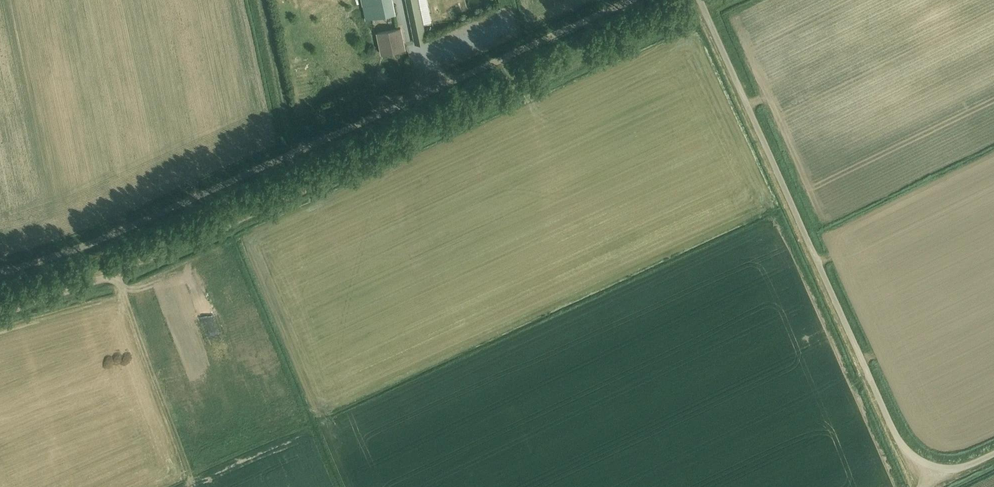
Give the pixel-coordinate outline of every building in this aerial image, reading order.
[(365,20),(394,14),(391,0),(361,0),(365,20)] [(415,44),(425,42),(416,0),(406,0),(415,44)] [(376,33),(381,54),(404,49),(399,28),(376,33)] [(202,356),(192,360),(197,373),(208,369),(202,356)]
